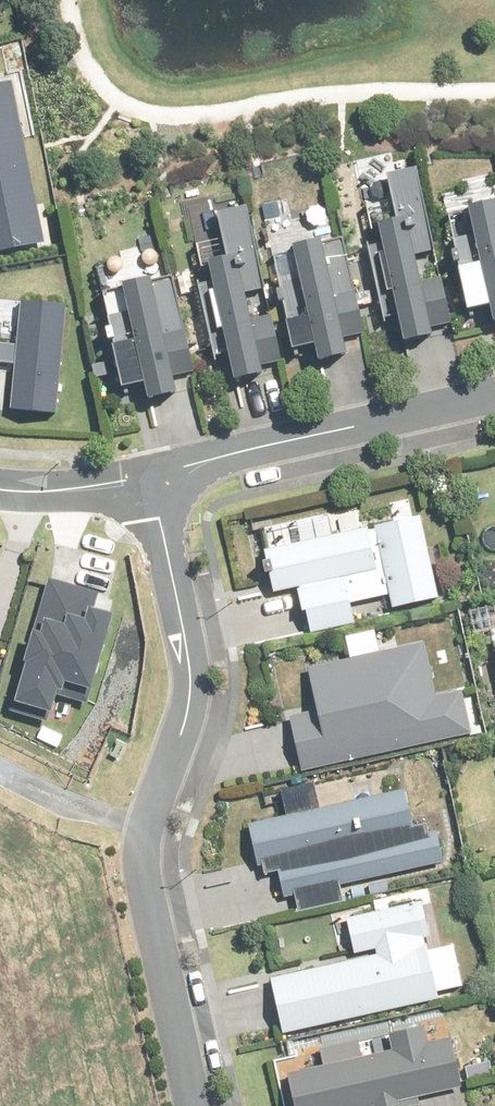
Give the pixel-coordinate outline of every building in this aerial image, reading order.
[(47,244),(13,83),(0,86),(0,254),(47,244)] [(438,270),(421,275),(415,256),(432,251),(410,172),(386,178),(392,199),(367,206),(406,344),(438,335),(430,308),(447,303),(438,270)] [(457,213),(470,263),(455,267),(468,314),(492,308),(494,319),(494,203),(457,213)] [(278,357),(243,208),(216,215),(220,229),(197,234),(232,382),(264,375),(260,361),(278,357)] [(318,350),(320,360),(371,351),(352,241),(277,254),(294,354),(318,350)] [(124,286),(134,321),(107,328),(124,390),(145,384),(150,402),(178,394),(173,376),(195,370),(170,274),(124,286)] [(13,370),(9,411),(59,416),(69,306),(20,301),(16,342),(0,341),(0,369),(13,370)] [(263,529),(276,593),(300,588),(309,634),(355,624),(351,605),(390,597),(392,609),(440,600),(423,518),(332,536),(328,516),(263,529)] [(91,689),(111,620),(93,615),(97,596),(50,582),(14,705),(52,717),(63,681),(91,689)] [(470,612),(475,635),(494,631),(494,607),(470,612)] [(436,697),(424,644),(310,669),(320,713),(291,719),(303,771),(472,734),(462,692),(436,697)] [(418,828),(410,790),(251,825),(262,876),(279,873),(288,913),(345,900),(342,887),(444,864),(435,825),(418,828)] [(432,942),(423,902),(348,919),(357,961),(272,980),(284,1034),(439,1000),(427,943),(432,942)] [(424,1026),(358,1043),(356,1037),(273,1059),(285,1105),(425,1105),(423,1098),(467,1087),(455,1038),(429,1045),(424,1026)]
